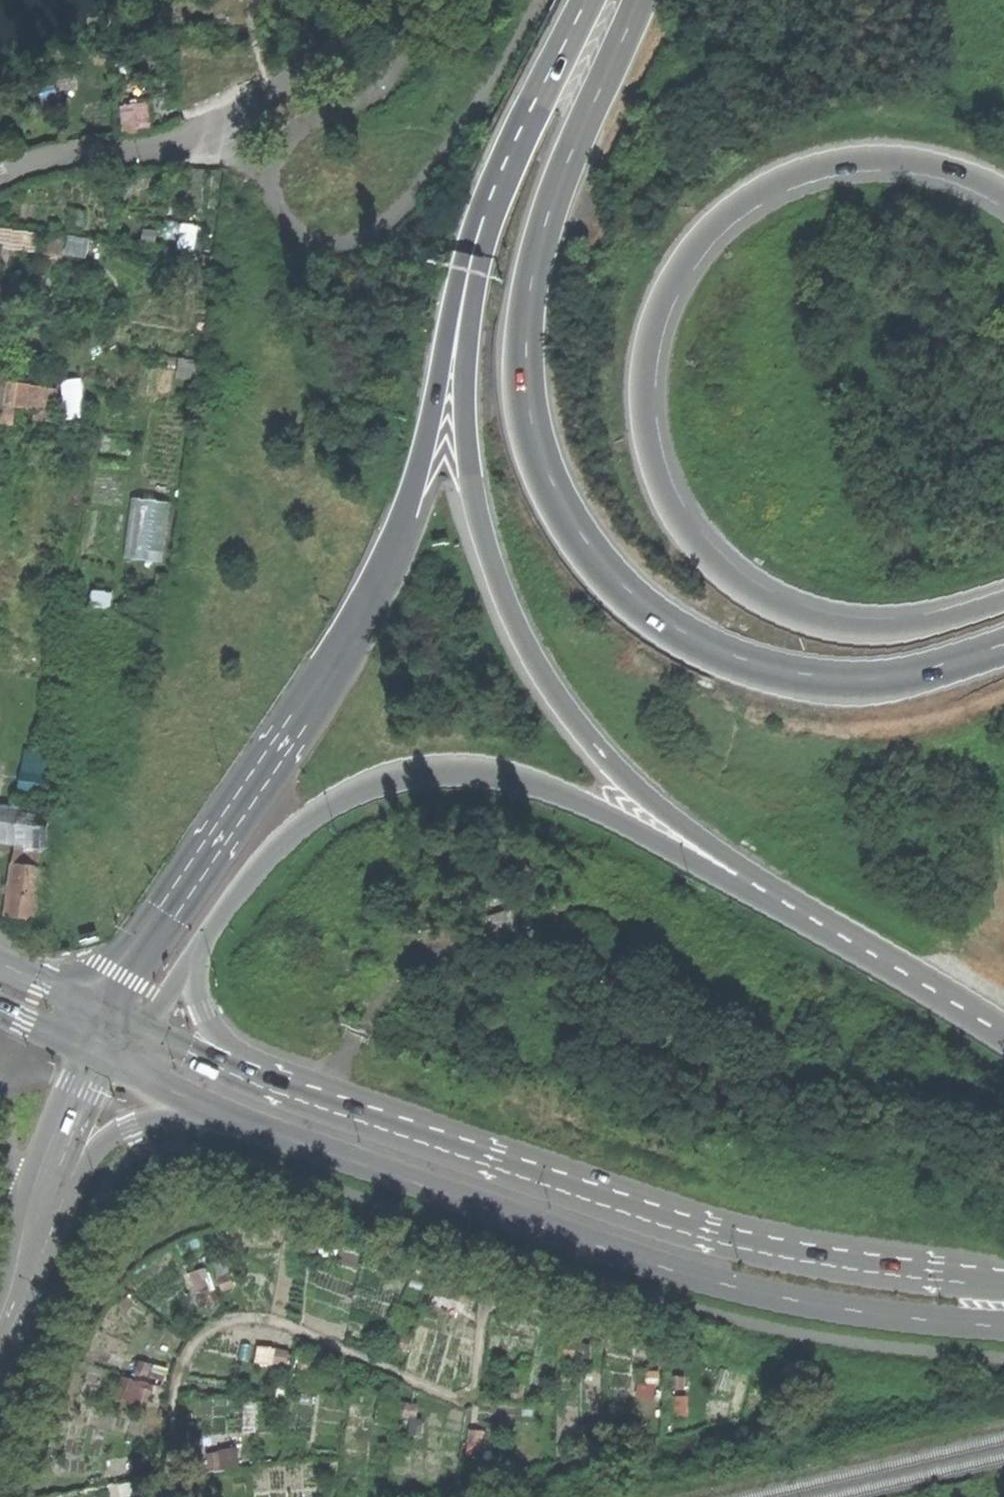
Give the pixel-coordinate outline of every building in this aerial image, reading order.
[(123,101),(125,136),(147,133),(144,98),(123,101)] [(52,231),(52,253),(71,254),(72,232),(52,231)] [(74,237),(74,254),(95,254),(94,237),(74,237)] [(17,408),(20,385),(0,382),(0,405),(17,408)] [(128,556),(165,563),(176,501),(139,495),(128,556)] [(27,789),(53,792),(57,751),(32,748),(27,789)] [(50,845),(51,811),(2,806),(0,829),(0,838),(50,845)] [(25,918),(38,920),(43,868),(39,867),(40,855),(15,852),(8,916),(25,918)] [(109,1489),(80,1491),(81,1496),(110,1496),(109,1489)]
